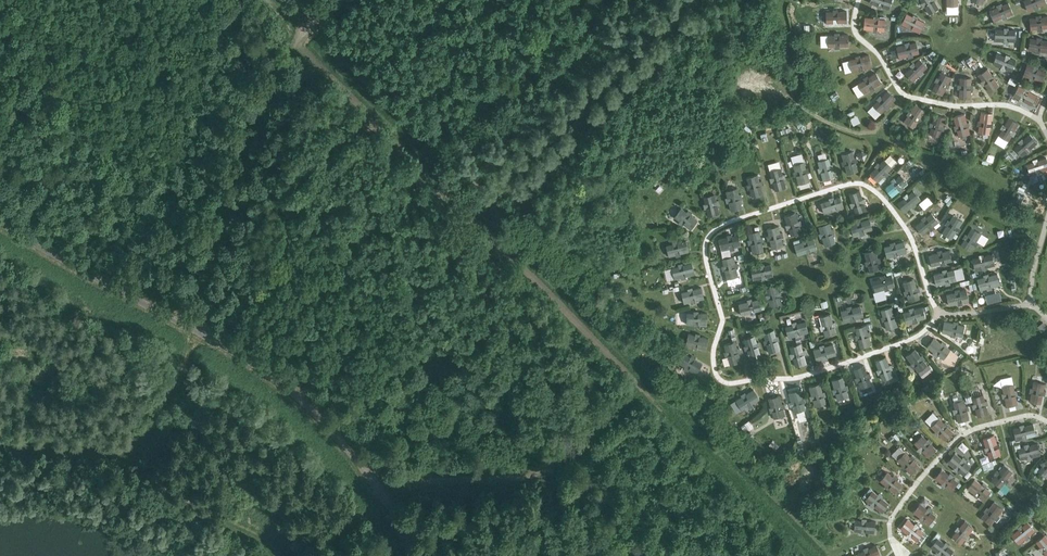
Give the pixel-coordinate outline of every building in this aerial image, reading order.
[(876,5),(875,7),(880,8),(880,6),(889,9),(892,0),(870,0),(869,3),(876,5)] [(920,3),(923,7),(925,6),(929,14),(939,8),(934,0),(935,0),(921,0),(922,2),(920,3)] [(1028,11),(1034,8),(1035,10),(1039,8),(1038,7),(1046,3),(1045,0),(1024,0),(1023,0),(1028,11)] [(989,11),(994,21),(1002,18),(1003,20),(1007,18),(1006,16),(1013,13),(1008,3),(1002,5),(1001,3),(997,5),(998,7),(989,11)] [(826,23),(833,23),(833,25),(838,25),(838,23),(847,22),(846,11),(837,11),(837,9),(833,9),(833,11),(826,11),(826,23)] [(901,23),(907,26),(907,28),(911,30),(912,29),(920,33),(925,22),(917,18),(918,17),(913,14),(912,16),(906,13),(901,23)] [(1037,29),(1037,31),(1042,30),(1042,28),(1046,28),(1046,16),(1041,17),(1040,15),(1036,15),(1036,18),(1029,18),(1030,30),(1037,29)] [(864,28),(870,29),(870,31),(875,32),(875,30),(884,31),(885,19),(876,18),(877,16),(872,16),(872,18),(865,17),(864,28)] [(994,41),(1003,41),(1003,43),(1008,43),(1008,41),(1015,41),(1015,30),(1008,30),(1008,28),(1004,28),(1004,30),(995,29),(994,41)] [(828,46),(835,46),(835,48),(840,48),(839,46),(848,46),(848,34),(839,35),(839,33),(834,33),(834,35),(827,35),(828,46)] [(1035,50),(1035,52),(1039,53),(1040,51),(1046,52),(1046,41),(1041,40),(1041,38),(1037,37),(1036,39),(1030,38),(1028,49),(1035,50)] [(920,41),(921,48),(929,47),(928,40),(920,41)] [(896,47),(899,58),(908,56),(908,58),(913,57),(912,55),(919,53),(916,42),(909,44),(909,42),(904,43),(905,45),(896,47)] [(999,66),(998,68),(1003,70),(1003,68),(1012,71),(1016,60),(1007,57),(1008,55),(1004,53),(1003,55),(997,53),(993,64),(999,66)] [(852,71),(858,69),(859,71),(864,70),(863,68),(872,66),(869,55),(860,57),(860,55),(855,56),(855,58),(849,60),(852,71)] [(950,69),(954,61),(941,56),(938,64),(950,69)] [(905,73),(913,81),(919,75),(920,76),(924,73),(922,71),(927,67),(919,59),(914,63),(913,62),(910,65),(911,67),(905,73)] [(1023,75),(1029,77),(1028,79),(1033,81),(1034,79),(1042,82),(1046,72),(1038,69),(1038,67),(1034,65),(1033,67),(1027,64),(1023,75)] [(982,80),(980,81),(983,85),(985,84),(989,92),(999,86),(994,78),(996,77),(993,73),(991,74),(988,68),(978,75),(982,80)] [(938,78),(936,77),(934,81),(936,82),(932,90),(942,95),(946,87),(948,88),(950,84),(948,83),(951,77),(941,72),(938,78)] [(858,83),(864,93),(870,90),(871,91),(875,89),(874,87),(882,82),(876,73),(868,77),(867,76),(863,78),(864,80),(858,83)] [(959,84),(957,84),(957,89),(959,89),(959,98),(970,98),(971,89),(973,89),(973,84),(971,84),(971,78),(960,77),(959,84)] [(1013,95),(1019,99),(1018,100),(1022,103),(1023,101),(1031,105),(1036,95),(1029,91),(1030,89),(1025,87),(1024,89),(1018,85),(1013,95)] [(873,105),(881,113),(886,108),(887,110),(890,106),(889,105),(895,99),(887,91),(881,97),(880,95),(876,99),(878,100),(873,105)] [(904,121),(913,127),(917,122),(919,123),(922,119),(920,118),(925,111),(916,104),(911,112),(909,110),(906,114),(908,116),(904,121)] [(979,121),(977,120),(977,125),(979,125),(978,132),(989,134),(990,127),(992,127),(993,122),(991,122),(992,113),(981,112),(979,121)] [(932,122),(930,122),(928,126),(930,127),(929,133),(939,137),(941,130),(943,131),(945,126),(943,126),(945,117),(934,114),(932,122)] [(955,125),(953,126),(955,130),(957,130),(958,136),(969,134),(968,127),(970,126),(968,122),(966,122),(964,114),(953,117),(955,125)] [(1014,131),(1019,123),(1009,117),(1004,125),(1002,124),(1000,128),(1002,129),(998,135),(1008,141),(1012,135),(1013,136),(1016,132),(1014,131)] [(1014,148),(1022,156),(1027,152),(1028,153),(1032,150),(1030,149),(1037,143),(1030,134),(1023,140),(1022,138),(1018,142),(1019,143),(1014,148)] [(843,166),(845,165),(847,174),(858,171),(855,162),(857,161),(856,157),(854,157),(852,151),(841,154),(843,161),(841,161),(843,166)] [(819,167),(817,168),(819,173),(821,172),(823,181),(834,177),(832,169),(834,168),(832,164),(830,164),(828,158),(818,161),(819,167)] [(1030,175),(1036,173),(1037,175),(1042,173),(1041,171),(1046,169),(1046,161),(1046,158),(1037,160),(1037,158),(1032,160),(1033,162),(1026,164),(1030,175)] [(870,174),(878,182),(884,175),(885,177),(889,173),(887,172),(892,167),(884,159),(879,164),(878,163),(874,166),(876,167),(870,174)] [(795,171),(793,171),(794,176),(796,175),(798,184),(809,181),(807,172),(809,172),(808,167),(806,168),(804,161),(793,164),(795,171)] [(771,177),(769,178),(771,183),(773,182),(775,191),(786,188),(784,179),(786,179),(784,174),(782,174),(781,168),(770,171),(771,177)] [(748,184),(746,185),(747,189),(749,189),(752,197),(763,194),(760,186),(762,185),(761,180),(759,181),(757,174),(746,178),(748,184)] [(885,188),(892,197),(899,191),(900,193),(904,189),(902,188),(908,184),(900,175),(895,179),(894,177),(890,180),(892,182),(885,188)] [(728,197),(726,198),(727,203),(729,202),(731,211),(742,208),(740,199),(742,199),(741,194),(738,194),(737,188),(726,191),(728,197)] [(852,202),(850,203),(851,208),(853,207),(855,213),(866,210),(864,203),(866,203),(864,198),(862,199),(860,190),(849,194),(852,202)] [(897,203),(904,212),(911,206),(913,208),(916,205),(915,203),(920,199),(913,190),(908,195),(907,193),(903,196),(904,198),(897,203)] [(703,204),(704,209),(706,208),(709,217),(720,214),(717,205),(719,205),(718,200),(716,201),(714,194),(704,197),(705,203),(703,204)] [(821,203),(824,213),(833,211),(833,213),(838,211),(837,209),(844,207),(840,197),(834,199),(833,197),(829,198),(829,200),(821,203)] [(931,207),(937,214),(947,205),(941,198),(931,207)] [(674,217),(680,221),(678,222),(682,225),(683,224),(690,229),(697,220),(690,215),(691,213),(688,210),(686,212),(681,208),(674,217)] [(786,222),(784,223),(786,228),(788,227),(791,235),(802,232),(799,223),(801,223),(799,218),(797,219),(795,212),(784,216),(786,222)] [(915,226),(922,235),(929,229),(931,231),(934,228),(933,226),(938,222),(931,213),(926,217),(925,216),(921,219),(922,220),(915,226)] [(944,225),(945,227),(942,232),(951,238),(955,233),(957,234),(959,230),(958,229),(962,221),(953,215),(948,223),(946,221),(944,225)] [(850,225),(853,236),(862,233),(862,235),(867,233),(866,231),(873,229),(869,218),(862,221),(862,219),(857,220),(858,222),(850,225)] [(820,233),(818,233),(820,238),(822,237),(824,246),(835,242),(832,234),(834,233),(833,229),(831,229),(829,223),(818,226),(820,233)] [(769,235),(767,236),(768,240),(770,240),(772,248),(783,246),(781,237),(783,237),(782,232),(780,233),(778,226),(767,228),(769,235)] [(961,245),(970,251),(974,245),(976,246),(978,242),(977,241),(981,233),(972,227),(967,235),(965,234),(963,238),(964,239),(961,245)] [(749,239),(747,240),(748,244),(750,244),(752,253),(763,250),(762,241),(764,241),(763,236),(760,237),(759,230),(748,233),(749,239)] [(721,250),(729,248),(730,250),(735,249),(734,247),(741,246),(738,235),(732,236),(731,234),(727,235),(727,237),(718,239),(721,250)] [(794,244),(797,255),(806,252),(807,254),(811,253),(810,251),(817,249),(813,238),(807,240),(806,238),(802,240),(802,242),(794,244)] [(669,256),(675,255),(676,257),(680,256),(680,254),(689,251),(686,240),(677,243),(677,241),(672,242),(673,244),(666,245),(669,256)] [(887,258),(893,256),(894,258),(898,257),(898,255),(906,252),(904,241),(895,244),(894,242),(890,243),(890,245),(884,247),(887,258)] [(867,261),(864,261),(866,266),(868,265),(869,272),(880,269),(879,262),(881,262),(879,257),(877,258),(875,249),(864,252),(867,261)] [(929,255),(932,266),(940,264),(941,266),(945,264),(945,262),(951,261),(949,250),(942,252),(941,249),(937,251),(937,253),(929,255)] [(975,270),(981,268),(982,270),(987,269),(986,267),(995,265),(992,254),(983,256),(983,254),(978,255),(979,257),(972,259),(975,270)] [(724,267),(722,268),(723,273),(725,272),(727,279),(738,276),(736,269),(738,269),(737,264),(735,265),(733,256),(722,259),(724,267)] [(674,279),(681,277),(681,279),(686,278),(686,276),(694,274),(691,263),(683,265),(682,263),(678,264),(678,266),(672,268),(674,279)] [(757,267),(751,269),(753,280),(760,278),(760,280),(765,279),(764,277),(773,275),(771,264),(762,266),(762,264),(757,265),(757,267)] [(647,274),(646,266),(637,267),(638,274),(647,274)] [(934,274),(936,285),(945,283),(945,285),(950,284),(950,282),(956,280),(953,269),(947,271),(946,269),(942,270),(942,272),(934,274)] [(980,290),(987,288),(987,290),(992,289),(991,287),(1000,284),(997,273),(988,276),(988,274),(983,275),(984,277),(977,279),(980,290)] [(872,280),(875,291),(883,289),(884,291),(889,290),(888,288),(895,286),(892,275),(885,277),(884,275),(880,276),(880,278),(872,280)] [(905,290),(903,291),(905,295),(907,295),(909,301),(920,298),(918,292),(920,291),(918,286),(916,287),(914,279),(903,282),(905,290)] [(767,294),(765,295),(767,300),(769,299),(771,308),(782,305),(780,296),(782,296),(780,291),(778,292),(777,285),(766,288),(767,294)] [(684,303),(691,302),(691,304),(696,302),(695,300),(704,298),(701,287),(693,289),(692,287),(687,289),(688,291),(681,292),(684,303)] [(946,294),(949,305),(957,303),(958,305),(963,304),(962,302),(969,300),(966,289),(959,291),(959,289),(954,290),(955,292),(946,294)] [(739,304),(741,315),(750,313),(750,315),(755,313),(755,311),(761,310),(758,299),(752,300),(751,298),(747,300),(747,302),(739,304)] [(844,322),(850,320),(851,322),(855,321),(855,319),(863,316),(860,305),(852,308),(851,306),(846,307),(847,309),(840,311),(844,322)] [(883,323),(885,323),(887,329),(897,326),(895,320),(897,319),(896,314),(894,315),(892,306),(881,310),(883,318),(881,319),(883,323)] [(906,323),(912,322),(913,324),(918,322),(917,320),(925,318),(922,307),(914,309),(913,307),(908,309),(909,311),(903,313),(906,323)] [(686,324),(693,324),(693,326),(698,326),(698,324),(707,324),(707,313),(698,313),(698,311),(693,311),(693,313),(687,313),(686,324)] [(822,325),(820,326),(821,331),(823,330),(825,336),(836,333),(834,327),(836,326),(835,322),(833,322),(830,314),(819,317),(822,325)] [(788,337),(795,336),(796,338),(800,336),(800,334),(808,332),(805,321),(797,323),(796,321),(791,323),(792,325),(785,326),(788,337)] [(942,332),(951,334),(950,336),(955,337),(955,335),(962,336),(964,325),(958,324),(958,322),(953,321),(953,323),(944,321),(942,332)] [(857,337),(855,337),(856,342),(858,341),(860,348),(871,345),(869,338),(871,338),(870,333),(868,334),(865,325),(855,328),(857,337)] [(765,340),(763,340),(764,345),(766,344),(769,353),(780,349),(777,341),(779,340),(778,336),(776,336),(774,330),(763,333),(765,340)] [(686,344),(692,346),(692,348),(696,349),(697,347),(706,349),(708,338),(700,336),(700,334),(695,333),(695,335),(688,333),(686,344)] [(746,345),(744,346),(745,351),(747,350),(750,359),(760,355),(758,347),(760,346),(758,341),(756,342),(754,336),(744,339),(746,345)] [(927,347),(934,352),(933,354),(937,356),(938,355),(943,359),(950,350),(944,346),(946,344),(942,341),(941,343),(933,338),(927,347)] [(726,351),(724,352),(725,357),(728,356),(730,365),(741,361),(738,353),(740,352),(739,347),(737,348),(735,342),(724,345),(726,351)] [(792,353),(790,354),(791,358),(793,358),(795,366),(806,363),(804,355),(806,354),(805,349),(803,350),(801,343),(790,347),(792,353)] [(816,360),(823,358),(823,360),(828,359),(827,357),(836,355),(833,344),(824,346),(824,344),(819,345),(820,348),(813,349),(816,360)] [(911,363),(910,364),(913,368),(914,367),(918,372),(927,365),(923,360),(925,358),(922,355),(920,356),(915,349),(906,356),(911,363)] [(679,363),(684,367),(683,368),(688,371),(689,369),(696,374),(702,364),(694,359),(695,358),(691,355),(690,357),(684,353),(679,363)] [(878,369),(876,370),(878,374),(880,374),(882,380),(893,376),(890,370),(892,369),(891,365),(889,365),(886,357),(875,361),(878,369)] [(856,377),(854,378),(856,383),(858,382),(860,388),(871,384),(869,378),(871,377),(869,373),(867,373),(864,365),(853,369),(856,377)] [(832,380),(834,389),(832,389),(833,394),(835,393),(837,400),(848,397),(846,390),(848,389),(847,385),(845,385),(842,377),(832,380)] [(1029,401),(1041,404),(1042,395),(1044,395),(1045,391),(1043,390),(1045,383),(1033,381),(1032,388),(1030,388),(1029,392),(1031,393),(1029,401)] [(811,395),(809,396),(811,400),(813,400),(815,406),(825,403),(824,397),(826,396),(824,391),(822,392),(820,383),(809,387),(811,395)] [(1004,398),(1006,406),(1017,404),(1015,395),(1018,395),(1016,390),(1014,391),(1013,384),(1002,386),(1003,393),(1001,393),(1002,398),(1004,398)] [(736,400),(742,410),(748,406),(749,408),(753,405),(752,404),(759,399),(753,389),(746,394),(745,392),(741,395),(742,396),(736,400)] [(791,401),(789,402),(790,406),(792,406),(794,412),(805,409),(803,403),(805,402),(804,397),(802,398),(799,390),(788,393),(791,401)] [(975,408),(977,417),(988,414),(986,405),(988,405),(987,400),(985,401),(983,394),(972,397),(974,404),(972,404),(973,409),(975,408)] [(772,412),(774,418),(785,415),(783,408),(785,408),(784,403),(782,404),(779,395),(768,398),(771,407),(769,407),(770,412),(772,412)] [(956,413),(958,422),(969,419),(967,410),(969,410),(968,405),(966,406),(964,399),(953,402),(955,409),(953,409),(954,414),(956,413)] [(939,434),(945,441),(953,432),(947,426),(948,425),(945,421),(943,423),(939,418),(931,426),(936,431),(934,432),(937,436),(939,434)] [(1016,440),(1022,438),(1023,440),(1027,439),(1027,437),(1035,435),(1033,424),(1024,426),(1024,424),(1019,425),(1019,427),(1013,429),(1016,440)] [(919,448),(917,449),(920,453),(922,451),(928,457),(936,449),(930,443),(931,442),(928,438),(927,440),(922,435),(914,443),(919,448)] [(986,447),(984,448),(985,452),(987,451),(990,458),(1000,454),(998,448),(1000,447),(999,442),(997,443),(994,435),(983,438),(986,447)] [(1020,459),(1027,458),(1027,460),(1032,459),(1031,457),(1040,455),(1037,444),(1029,446),(1028,444),(1024,445),(1024,447),(1018,448),(1020,459)] [(902,464),(900,466),(904,469),(905,468),(911,474),(919,466),(913,460),(915,458),(911,455),(910,456),(905,452),(897,460),(902,464)] [(954,467),(953,469),(956,472),(958,470),(963,475),(970,466),(965,462),(966,460),(963,457),(961,459),(955,453),(947,462),(954,467)] [(985,467),(990,471),(992,467),(981,459),(974,469),(981,474),(985,467)] [(1043,461),(1040,464),(1042,466),(1037,471),(1046,478),(1046,477),(1046,459),(1045,462),(1043,461)] [(998,471),(997,470),(993,474),(995,475),(991,480),(999,487),(1004,482),(1005,484),(1008,480),(1007,478),(1013,472),(1004,464),(998,471)] [(935,478),(942,483),(940,485),(944,488),(945,486),(951,490),(958,481),(952,477),(954,476),(950,473),(949,474),(942,469),(935,478)] [(880,481),(885,485),(884,487),(887,490),(889,488),(896,493),(903,485),(896,479),(897,477),(893,474),(892,476),(887,472),(880,481)] [(974,493),(973,494),(976,497),(978,496),(983,500),(990,491),(985,487),(986,486),(983,482),(981,484),(974,478),(967,487),(974,493)] [(870,503),(869,505),(873,508),(874,506),(881,512),(888,503),(881,497),(882,496),(879,493),(877,494),(872,490),(865,499),(870,503)] [(990,507),(988,505),(985,509),(987,510),(981,517),(990,525),(996,518),(997,519),(1000,515),(999,514),(1003,509),(994,502),(990,507)] [(913,512),(920,517),(919,519),(922,522),(924,520),(929,524),(936,516),(931,511),(932,510),(928,507),(927,508),(920,503),(913,512)] [(854,531),(860,532),(860,534),(865,534),(865,532),(874,533),(875,522),(866,521),(866,519),(862,518),(861,521),(855,520),(854,531)] [(900,528),(907,533),(906,535),(910,538),(911,536),(916,541),(923,532),(918,528),(919,526),(915,523),(914,525),(907,519),(900,528)] [(959,527),(958,526),(955,530),(956,531),(952,536),(961,543),(965,538),(967,539),(970,536),(968,534),(974,527),(965,520),(959,527)] [(1012,535),(1018,544),(1026,538),(1027,540),(1031,537),(1029,535),(1035,531),(1028,522),(1023,526),(1021,525),(1017,527),(1019,529),(1012,535)] [(1045,535),(1036,542),(1040,547),(1038,549),(1041,552),(1043,551),(1046,555),(1046,538),(1045,535)] [(937,552),(936,554),(939,555),(941,555),(942,555),(949,555),(953,550),(948,546),(949,544),(946,542),(944,543),(937,538),(930,547),(937,552)] [(859,555),(880,555),(881,555),(877,545),(868,548),(867,546),(863,548),(864,550),(858,553),(859,555)]
